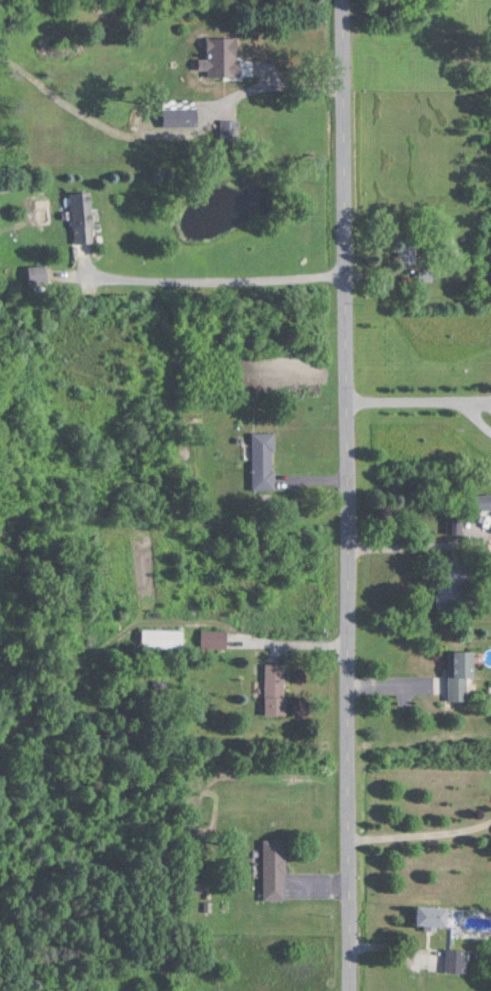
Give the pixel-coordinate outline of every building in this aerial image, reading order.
[(244,75),(274,75),(274,44),(244,44),(244,75)] [(197,108),(163,108),(163,126),(197,126),(197,108)] [(238,136),(238,119),(221,119),(221,136),(238,136)] [(94,242),(92,192),(72,192),(74,243),(94,242)] [(394,263),(417,263),(417,243),(394,243),(394,263)] [(29,283),(47,283),(47,266),(29,266),(29,283)] [(252,433),(252,491),(274,491),(274,433),(252,433)] [(467,494),(467,513),(490,513),(490,494),(467,494)] [(449,534),(461,531),(459,522),(450,524),(451,529),(448,530),(449,534)] [(467,566),(438,566),(437,607),(466,607),(467,566)] [(184,649),(184,630),(142,630),(142,649),(184,649)] [(202,648),(228,648),(228,631),(202,631),(202,648)] [(475,651),(449,651),(449,702),(467,702),(467,679),(475,679),(475,651)] [(287,664),(266,664),(266,716),(287,716),(287,664)] [(287,900),(287,839),(264,839),(264,900),(287,900)] [(418,924),(448,924),(448,905),(418,905),(418,924)] [(466,949),(447,949),(447,971),(466,971),(466,949)]
